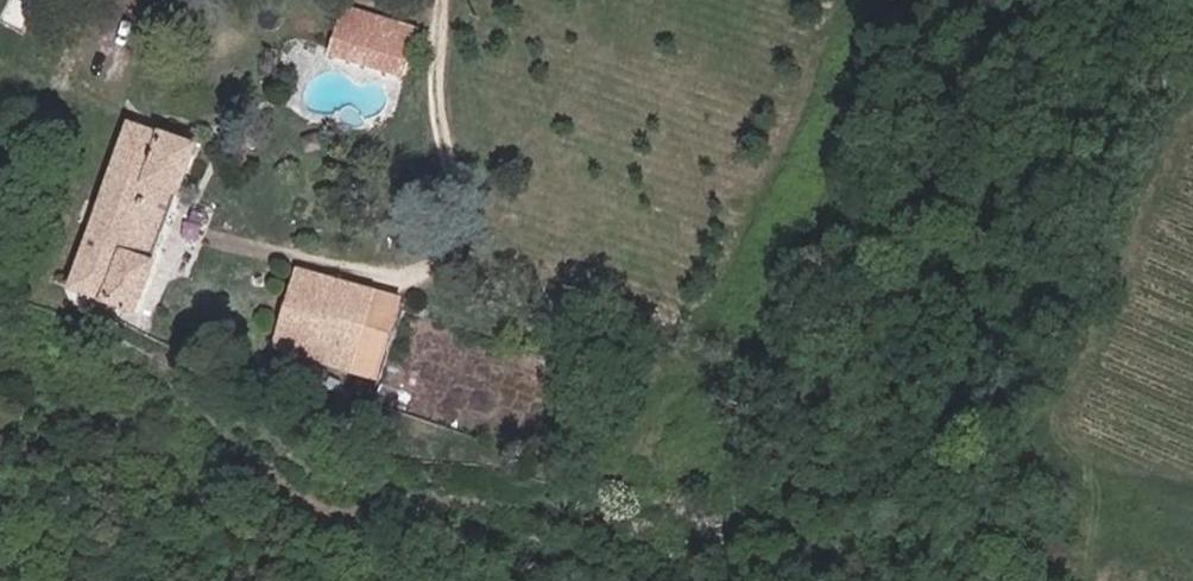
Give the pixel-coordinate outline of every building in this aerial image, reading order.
[(412,76),(422,44),(374,30),(378,15),(345,5),(331,52),(412,76)] [(199,142),(132,120),(77,284),(144,307),(199,142)] [(282,345),(385,376),(409,297),(306,265),(282,345)]
